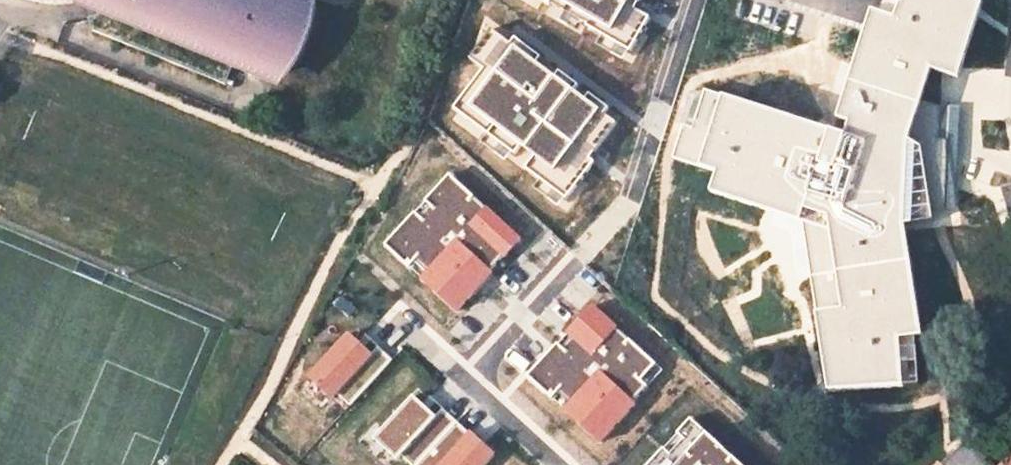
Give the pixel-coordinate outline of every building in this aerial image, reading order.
[(306,0),(127,0),(124,3),(116,7),(107,12),(89,19),(92,31),(226,85),(235,62),(274,78),(306,0)] [(1001,464),(1010,464),(1010,454),(1001,464)]
